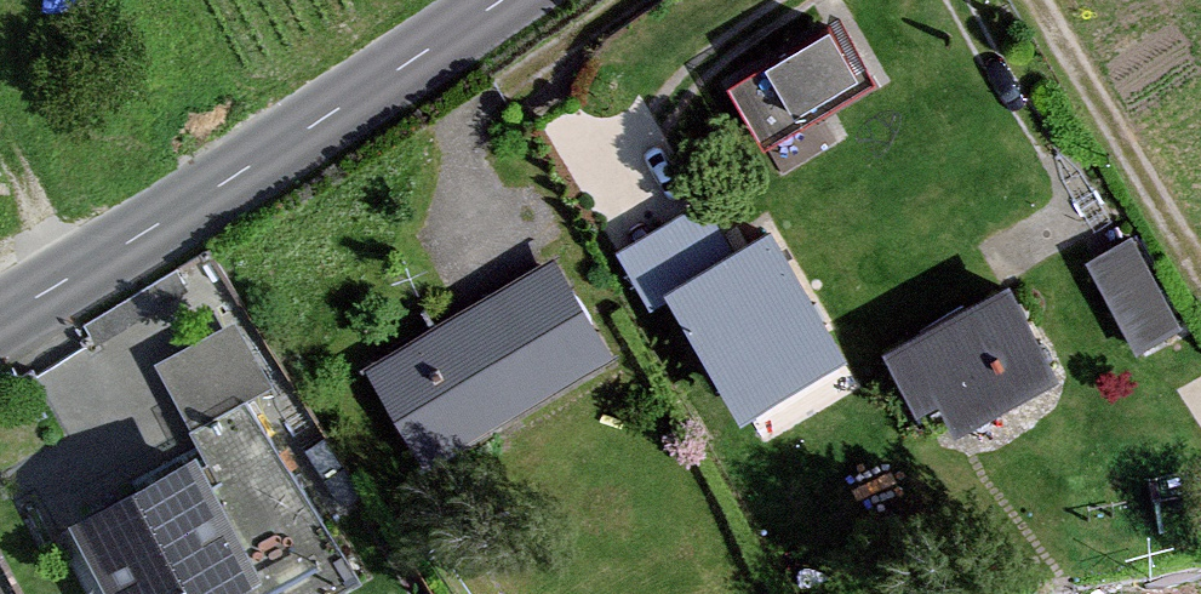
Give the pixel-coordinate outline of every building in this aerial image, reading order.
[(830,33),(730,88),(757,135),(856,80),(830,33)] [(704,206),(622,254),(652,305),(670,294),(743,418),(844,359),(771,234),(733,256),(704,206)] [(1132,243),(1093,263),(1140,351),(1178,331),(1132,243)] [(552,270),(373,373),(424,461),(603,357),(552,270)] [(1006,296),(890,358),(920,413),(941,401),(958,432),(1052,381),(1006,296)] [(87,522),(125,593),(343,593),(361,584),(247,404),(271,391),(234,326),(154,368),(204,461),(87,522)]
